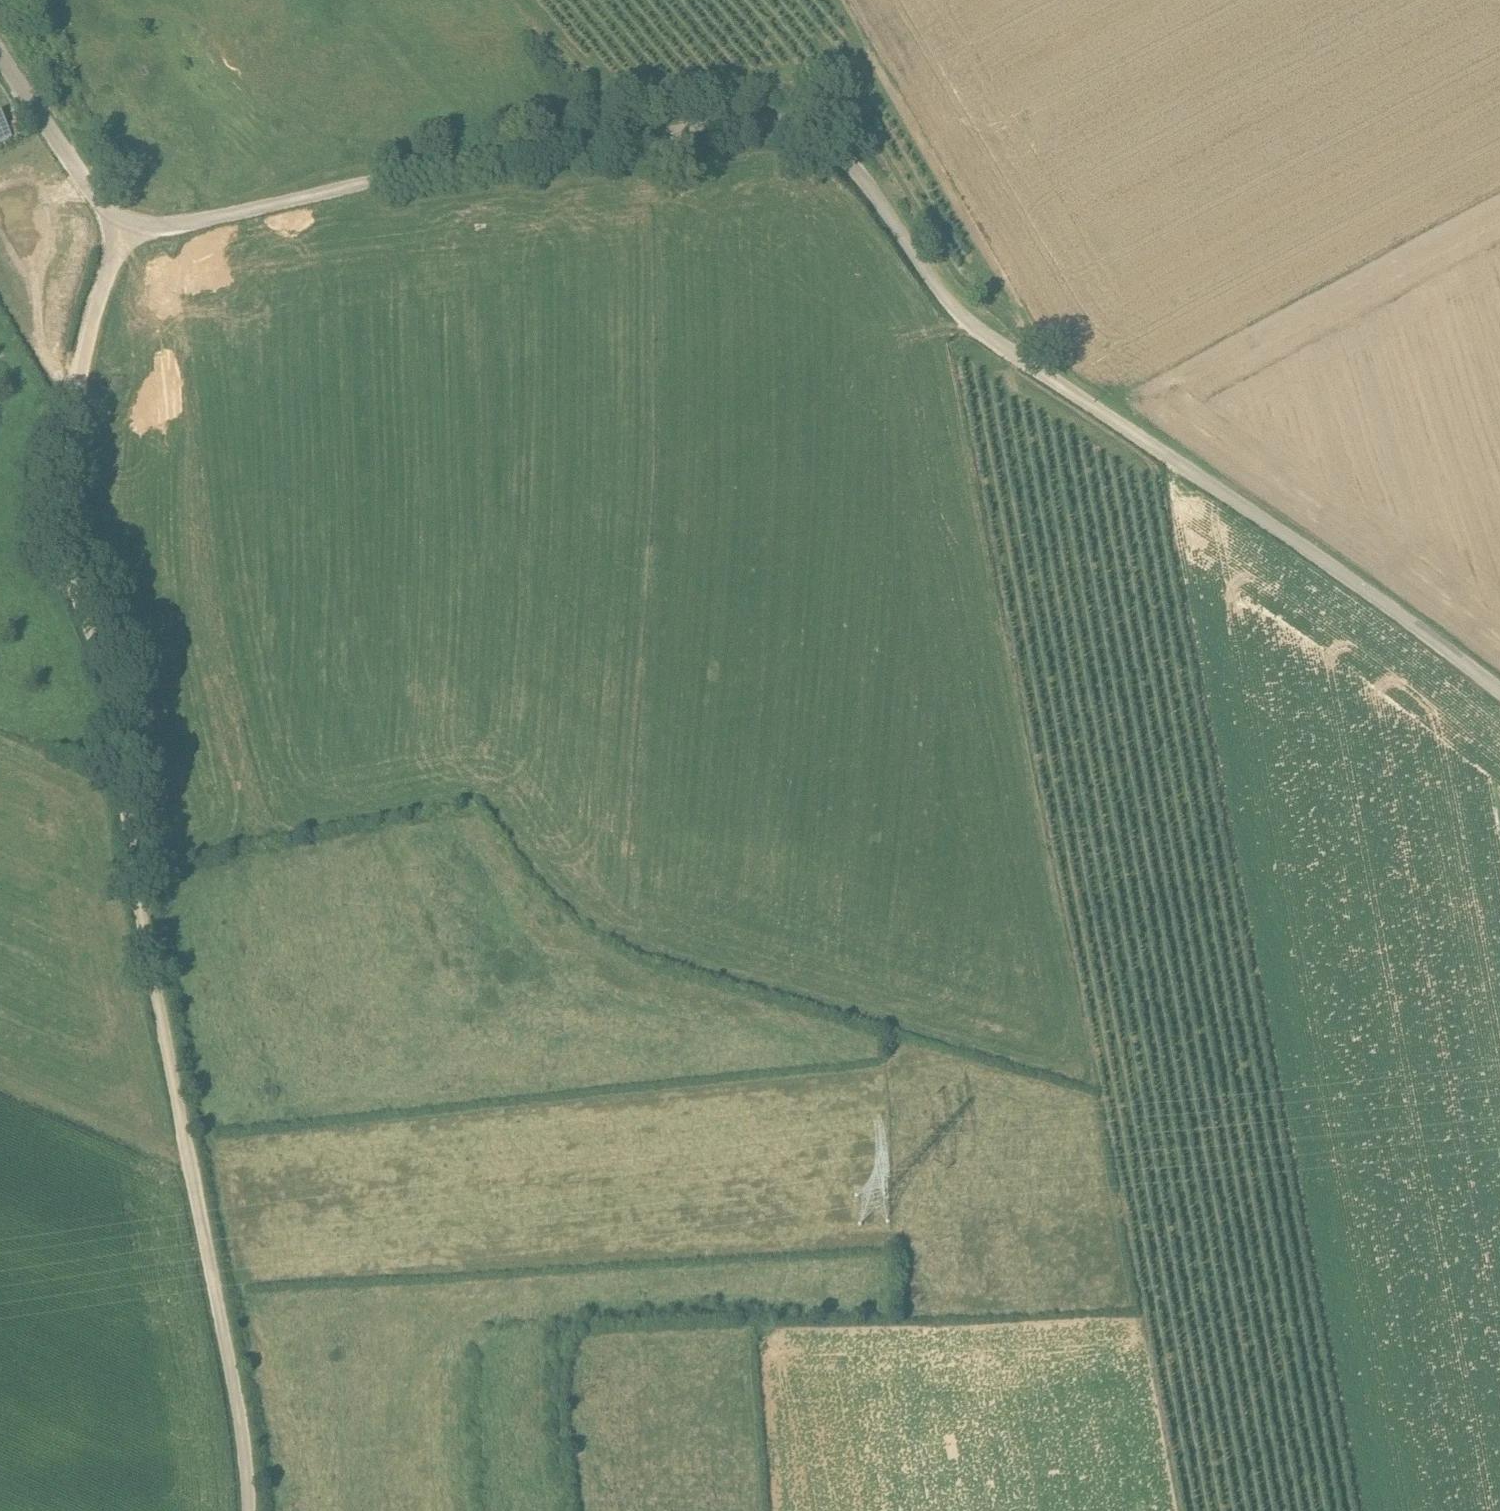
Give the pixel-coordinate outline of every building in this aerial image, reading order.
[(15,138),(5,113),(0,115),(0,143),(15,138)]
